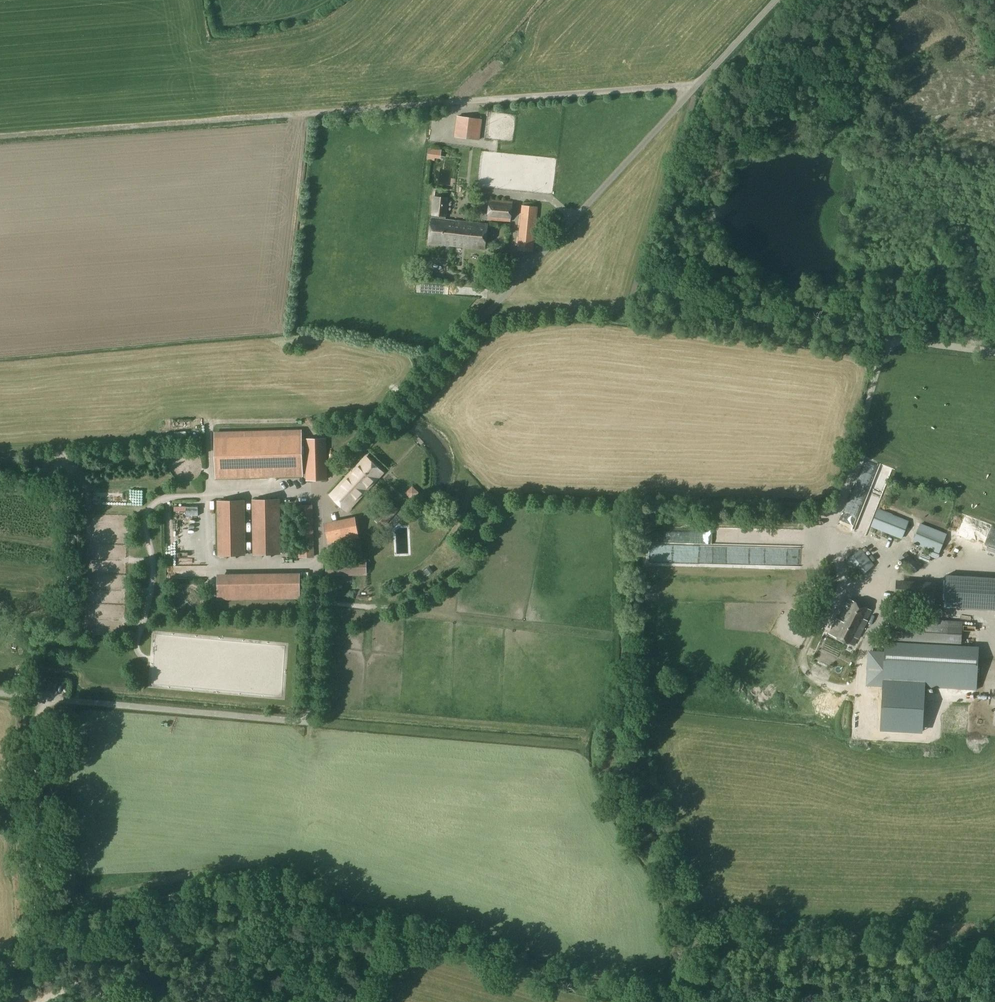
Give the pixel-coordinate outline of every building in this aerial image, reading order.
[(478,138),(481,118),(456,115),(453,135),(478,138)] [(461,236),(463,222),(444,219),(444,215),(446,215),(448,199),(434,197),(429,243),(451,245),(452,235),(461,236)] [(510,222),(513,201),(490,199),(487,219),(510,222)] [(533,251),(537,214),(521,212),(518,250),(533,251)] [(452,235),(451,245),(484,249),(487,224),(463,222),(461,236),(452,235)] [(302,475),(302,474),(301,449),(301,430),(216,433),(217,477),(302,475)] [(306,439),(307,479),(327,479),(326,439),(306,439)] [(347,510),(383,472),(366,457),(331,494),(347,510)] [(412,500),(415,497),(420,492),(412,485),(405,493),(412,500)] [(180,499),(180,507),(195,507),(195,499),(180,499)] [(216,500),(217,555),(245,555),(244,499),(216,500)] [(254,554),(284,554),(283,547),(281,547),(280,499),(253,500),(254,554)] [(396,510),(391,501),(374,511),(378,519),(396,510)] [(315,557),(312,505),(285,506),(286,513),(298,513),(301,557),(315,557)] [(902,538),(909,521),(877,509),(870,526),(902,538)] [(355,518),(324,524),(328,543),(359,537),(355,518)] [(939,554),(947,534),(920,523),(912,543),(939,554)] [(175,538),(186,538),(185,529),(175,529),(175,538)] [(857,578),(874,565),(861,549),(845,562),(857,578)] [(918,561),(916,563),(906,552),(900,559),(914,573),(922,565),(918,561)] [(172,553),(173,565),(181,564),(182,575),(194,575),(194,564),(185,564),(184,553),(172,553)] [(366,558),(331,559),(325,559),(325,576),(367,575),(366,558)] [(300,572),(216,573),(217,599),(300,598),(300,572)] [(853,646),(871,610),(849,599),(838,619),(836,619),(829,633),(853,646)] [(893,638),(893,643),(961,647),(961,642),(962,621),(948,621),(895,618),(894,633),(893,638)] [(830,665),(837,645),(821,639),(814,659),(830,665)] [(978,648),(961,647),(893,643),(886,642),(885,653),(869,652),(868,684),(893,686),(894,684),(976,688),(978,648)] [(809,672),(825,679),(829,670),(813,663),(809,672)]
